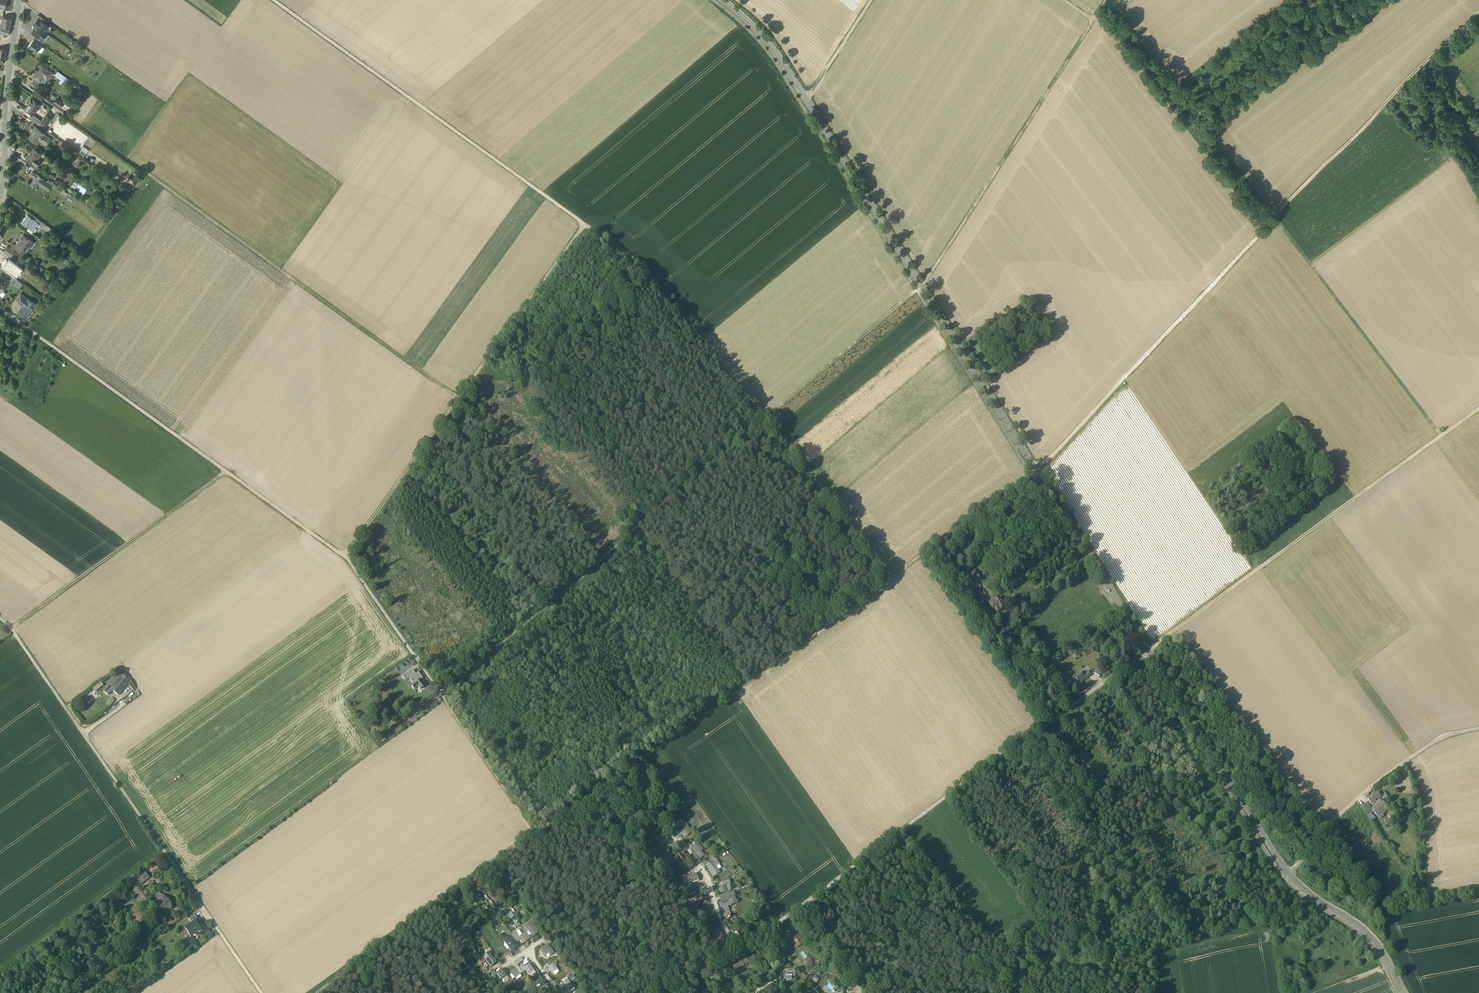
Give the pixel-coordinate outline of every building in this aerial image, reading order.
[(11,18),(3,16),(1,26),(10,28),(11,18)] [(43,22),(38,19),(34,25),(36,26),(44,32),(44,31),(48,26),(43,22)] [(1,26),(0,25),(0,33),(4,34),(7,35),(9,35),(10,28),(1,26)] [(44,32),(36,26),(32,32),(34,33),(41,38),(42,39),(47,33),(44,31),(44,32)] [(29,46),(36,52),(41,46),(33,40),(29,46)] [(52,73),(42,65),(33,77),(35,78),(40,82),(45,75),(48,78),(52,73)] [(65,78),(57,72),(55,75),(63,81),(65,78)] [(40,82),(35,78),(31,83),(36,87),(40,82)] [(32,98),(28,102),(29,103),(25,109),(33,115),(33,114),(40,104),(32,98)] [(63,103),(57,98),(54,102),(60,107),(63,103)] [(33,115),(30,119),(37,124),(40,120),(33,114),(33,115)] [(51,118),(46,115),(40,122),(45,126),(51,118)] [(44,133),(35,126),(32,130),(34,131),(29,137),(37,143),(41,138),(47,143),(50,138),(51,138),(44,133)] [(55,137),(46,130),(44,133),(51,138),(50,138),(53,140),(55,137)] [(41,153),(34,148),(26,159),(32,163),(36,166),(39,162),(36,160),(41,153)] [(41,177),(33,171),(30,175),(34,178),(30,184),(35,188),(39,184),(48,190),(51,186),(46,182),(40,178),(41,177)] [(56,185),(49,179),(46,182),(51,186),(54,188),(56,185)] [(34,220),(27,215),(21,223),(33,231),(36,228),(36,229),(37,227),(39,224),(39,223),(34,220)] [(45,224),(36,218),(34,220),(39,223),(39,224),(43,227),(45,224)] [(23,235),(15,246),(25,254),(33,242),(23,235)] [(14,252),(7,247),(4,252),(11,256),(14,252)] [(20,267),(9,259),(8,260),(7,260),(2,266),(17,276),(21,270),(22,268),(20,267)] [(0,275),(0,286),(4,289),(9,281),(0,275)] [(17,280),(13,277),(9,281),(14,285),(17,280)] [(26,298),(20,294),(16,300),(21,304),(26,298)] [(36,305),(26,298),(21,304),(24,306),(20,313),(27,318),(36,305)] [(969,536),(960,541),(963,546),(966,545),(966,546),(967,545),(966,545),(972,542),(969,536)] [(995,546),(992,548),(991,546),(989,547),(990,549),(989,549),(993,556),(999,554),(995,546)] [(974,569),(969,573),(975,582),(980,578),(974,569)] [(973,584),(965,590),(969,595),(977,589),(973,584)] [(997,599),(994,601),(996,604),(1000,610),(1004,607),(998,598),(997,599)] [(993,599),(988,602),(991,608),(993,606),(996,604),(994,601),(993,599)] [(1103,671),(1097,668),(1094,673),(1099,676),(1103,671)] [(418,672),(415,674),(413,671),(403,678),(405,681),(409,678),(409,679),(410,678),(415,684),(411,687),(414,690),(418,687),(420,690),(424,686),(420,681),(423,679),(418,672)] [(1088,671),(1082,675),(1085,679),(1091,675),(1088,671)] [(1080,673),(1074,677),(1075,678),(1078,684),(1085,679),(1082,675),(1080,673)] [(117,679),(115,677),(107,687),(112,690),(118,695),(123,689),(129,681),(120,674),(117,678),(117,679)] [(107,687),(103,692),(108,695),(112,690),(107,687)] [(419,706),(415,710),(418,714),(423,711),(419,706)] [(1365,794),(1366,796),(1375,788),(1374,787),(1365,794)] [(1378,790),(1367,798),(1371,803),(1374,801),(1378,798),(1382,803),(1374,808),(1378,814),(1389,806),(1385,801),(1381,795),(1378,790)] [(1385,792),(1381,795),(1385,801),(1389,797),(1385,792)] [(1367,803),(1361,808),(1368,817),(1374,813),(1367,803)] [(1391,810),(1389,806),(1378,814),(1377,815),(1381,820),(1386,816),(1385,814),(1391,810)] [(675,823),(674,823),(676,826),(677,827),(678,826),(685,835),(685,834),(686,835),(686,834),(687,836),(691,833),(681,819),(675,823)] [(654,850),(650,853),(651,852),(654,856),(658,853),(656,850),(656,849),(656,850),(655,849),(653,845),(652,844),(652,845),(651,846),(654,850)] [(703,849),(700,844),(698,845),(697,844),(693,847),(695,850),(694,851),(700,858),(704,855),(701,851),(703,849)] [(688,859),(683,852),(675,857),(679,862),(681,865),(688,859)] [(715,859),(712,861),(713,863),(713,864),(710,867),(709,866),(709,867),(708,868),(714,876),(723,870),(717,861),(716,861),(715,859)] [(666,863),(661,866),(662,868),(664,867),(666,872),(670,869),(666,863)] [(144,871),(130,882),(134,886),(139,881),(141,884),(149,878),(144,871)] [(696,873),(685,877),(687,883),(691,882),(691,883),(699,881),(696,873)] [(725,882),(718,884),(720,893),(724,892),(723,891),(728,889),(727,886),(731,884),(730,881),(729,881),(728,879),(725,880),(725,882)] [(687,883),(685,884),(688,895),(696,892),(695,889),(693,888),(691,883),(691,882),(687,883)] [(149,900),(138,887),(133,891),(145,904),(149,900)] [(155,897),(159,901),(163,898),(159,893),(155,897)] [(706,897),(703,898),(702,895),(690,899),(692,903),(697,901),(699,906),(707,903),(707,904),(708,903),(707,903),(708,903),(706,897)] [(728,897),(722,899),(723,901),(721,902),(722,903),(722,905),(727,904),(727,906),(728,906),(731,905),(731,906),(733,905),(732,904),(737,903),(734,895),(730,897),(730,898),(728,899),(728,898),(728,897)] [(165,900),(160,903),(164,910),(170,905),(165,899),(165,900)] [(690,899),(688,899),(686,901),(688,903),(687,903),(689,906),(693,912),(695,911),(691,904),(691,903),(692,903),(690,899)] [(727,904),(722,905),(722,903),(720,904),(724,918),(731,915),(728,906),(727,906),(727,904)] [(715,918),(708,921),(711,927),(710,927),(711,928),(718,924),(715,918)] [(192,924),(186,929),(191,936),(196,933),(198,936),(205,931),(206,931),(199,920),(192,924)] [(532,925),(530,922),(526,926),(530,931),(529,932),(533,937),(538,933),(536,930),(537,929),(533,924),(532,925)] [(795,930),(787,936),(793,945),(797,942),(799,945),(804,942),(795,930)] [(714,933),(713,933),(716,944),(724,942),(721,931),(714,933)] [(517,934),(516,932),(512,935),(517,942),(519,941),(520,941),(519,938),(517,934)] [(523,935),(520,932),(517,934),(519,938),(520,941),(523,944),(528,941),(528,940),(527,939),(526,939),(523,935)] [(517,947),(510,937),(504,941),(512,951),(517,947)] [(192,938),(186,942),(191,949),(196,945),(192,938)] [(554,954),(548,945),(545,946),(546,947),(550,953),(551,955),(554,954)] [(550,953),(546,947),(540,950),(542,952),(543,952),(546,956),(550,953)] [(503,950),(499,952),(499,953),(498,954),(502,959),(507,956),(503,949),(503,950)] [(496,962),(489,952),(483,957),(486,961),(487,960),(491,966),(496,962)] [(741,960),(732,965),(736,971),(740,968),(744,966),(747,964),(748,963),(746,959),(742,961),(741,960)] [(554,964),(553,963),(550,965),(548,967),(553,973),(557,970),(558,970),(555,966),(554,964)] [(524,968),(526,971),(529,975),(530,975),(529,974),(534,971),(532,968),(532,967),(529,964),(524,968)] [(502,969),(496,973),(501,979),(505,976),(502,972),(503,972),(502,969)] [(516,969),(511,972),(515,978),(519,975),(516,971),(517,971),(516,969)] [(568,980),(564,983),(566,986),(565,987),(568,991),(570,992),(575,990),(568,980)]
